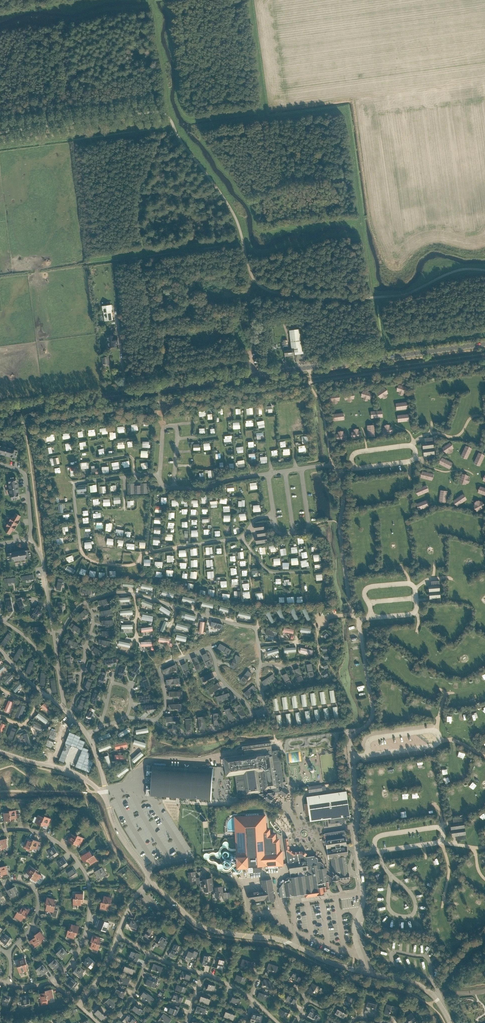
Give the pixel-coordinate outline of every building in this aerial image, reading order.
[(111,305),(103,306),(105,321),(113,320),(111,305)] [(294,348),(295,351),(295,352),(302,352),(300,329),(290,330),(292,349),(294,348)] [(118,343),(118,338),(115,338),(115,336),(107,337),(109,347),(116,346),(116,343),(118,343)] [(292,351),(295,351),(294,348),(292,349),(289,349),(288,346),(284,346),(285,356),(293,355),(292,353),(293,353),(293,352),(292,352),(292,351)] [(475,377),(468,378),(470,390),(477,389),(475,377)] [(423,384),(421,396),(428,398),(429,392),(429,393),(430,390),(429,390),(430,385),(423,384)] [(443,386),(439,386),(439,394),(443,394),(443,395),(449,395),(450,395),(456,395),(456,394),(459,394),(459,386),(456,386),(456,384),(450,384),(450,385),(449,385),(449,384),(443,384),(443,386)] [(398,390),(391,392),(394,404),(401,403),(398,390)] [(357,398),(353,398),(354,405),(358,405),(358,407),(363,406),(365,406),(370,406),(370,404),(374,404),(373,396),(370,397),(369,395),(364,395),(364,396),(363,396),(362,396),(357,396),(357,398)] [(289,403),(280,411),(285,416),(288,413),(289,413),(291,411),(290,411),(293,408),(289,403)] [(471,408),(464,410),(468,422),(475,420),(473,415),(474,415),(473,412),(472,412),(471,408)] [(299,416),(296,428),(303,429),(305,417),(299,416)] [(455,417),(447,419),(450,431),(458,429),(455,417)] [(391,419),(386,423),(393,433),(399,429),(391,419)] [(368,420),(360,422),(364,434),(371,432),(368,420)] [(419,424),(417,434),(423,433),(424,429),(429,431),(429,433),(434,432),(433,427),(419,424)] [(288,444),(285,445),(287,452),(290,452),(290,453),(296,452),(297,451),(297,452),(303,451),(302,449),(306,448),(304,441),(301,442),(300,440),(295,441),(295,442),(294,442),(294,441),(288,443),(288,444)] [(404,442),(400,453),(406,456),(408,451),(409,451),(410,448),(409,448),(411,444),(404,442)] [(16,458),(18,450),(13,449),(13,448),(2,445),(1,446),(0,445),(0,454),(11,457),(11,456),(16,458)] [(456,448),(451,453),(460,462),(465,457),(456,448)] [(424,454),(422,464),(428,463),(428,459),(433,460),(434,462),(438,462),(438,457),(424,454)] [(12,500),(20,499),(19,494),(20,494),(18,482),(17,482),(16,477),(8,478),(9,483),(8,483),(10,495),(11,495),(12,500)] [(377,483),(373,483),(374,491),(378,490),(378,492),(384,491),(384,490),(385,490),(385,491),(391,490),(390,488),(394,487),(393,480),(389,481),(389,479),(383,480),(382,481),(382,480),(377,481),(377,483)] [(474,490),(480,490),(481,486),(484,487),(484,482),(476,480),(474,490)] [(441,481),(438,493),(445,495),(448,483),(441,481)] [(459,481),(457,493),(464,494),(464,489),(465,489),(465,486),(466,482),(459,481)] [(134,483),(127,484),(128,494),(147,493),(147,483),(140,483),(140,485),(134,485),(134,483)] [(5,531),(10,534),(12,530),(14,531),(20,521),(18,520),(21,516),(16,513),(13,517),(12,516),(6,526),(7,527),(5,531)] [(264,522),(254,524),(254,531),(257,531),(257,537),(255,537),(256,544),(268,542),(266,529),(264,529),(264,522)] [(31,557),(29,549),(25,550),(12,552),(13,552),(8,553),(9,561),(14,560),(14,561),(26,559),(26,558),(31,557)] [(433,602),(441,601),(439,580),(431,581),(431,584),(428,584),(430,599),(433,599),(433,602)] [(107,659),(108,665),(119,663),(118,657),(107,659)] [(117,675),(123,677),(127,666),(121,664),(117,675)] [(95,687),(102,690),(106,679),(100,677),(95,687)] [(90,703),(96,706),(100,695),(94,692),(90,703)] [(84,720),(90,723),(94,712),(88,710),(84,720)] [(80,755),(86,758),(90,748),(84,746),(80,755)] [(272,751),(271,746),(247,749),(247,754),(272,751)] [(247,754),(223,757),(225,767),(226,776),(235,775),(238,797),(259,794),(264,798),(263,798),(270,803),(274,797),(273,796),(276,793),(280,793),(281,791),(282,791),(283,790),(283,789),(284,788),(284,783),(282,782),(283,780),(279,750),(272,751),(247,754)] [(211,799),(213,768),(152,764),(150,795),(211,799)] [(321,784),(308,786),(309,792),(322,790),(326,790),(326,786),(322,786),(321,784)] [(347,790),(307,796),(308,803),(309,814),(310,821),(330,818),(331,823),(345,822),(344,817),(350,816),(347,790)] [(10,810),(11,820),(14,820),(13,818),(17,818),(20,817),(20,813),(17,814),(16,810),(10,810)] [(38,815),(35,822),(38,824),(38,826),(40,827),(41,825),(45,816),(43,815),(42,816),(38,815)] [(265,815),(235,817),(237,867),(248,866),(283,864),(282,851),(276,851),(276,848),(279,848),(279,846),(278,844),(275,844),(275,834),(269,835),(269,830),(266,830),(265,815)] [(51,818),(45,816),(41,825),(43,826),(44,824),(48,826),(51,818)] [(454,824),(451,824),(452,835),(455,835),(456,839),(457,838),(457,840),(466,838),(464,818),(455,819),(455,820),(454,820),(454,824)] [(345,830),(325,833),(329,859),(331,858),(346,856),(348,856),(345,830)] [(74,844),(78,835),(76,834),(75,835),(71,834),(68,841),(74,844)] [(84,838),(78,835),(74,844),(76,845),(77,843),(80,845),(84,838)] [(291,838),(285,838),(289,862),(293,862),(295,858),(293,856),(295,854),(299,853),(293,848),(292,837),(291,838)] [(30,849),(34,839),(31,838),(31,840),(27,839),(24,847),(26,848),(27,850),(29,851),(30,849)] [(34,839),(30,849),(33,850),(33,848),(39,850),(41,846),(38,846),(40,842),(34,839)] [(54,846),(47,851),(51,856),(53,855),(55,857),(59,854),(54,846)] [(287,878),(279,889),(280,898),(286,897),(294,896),(300,895),(305,894),(306,894),(310,893),(310,894),(311,894),(311,893),(315,893),(315,894),(318,893),(321,891),(320,887),(330,886),(332,883),(331,876),(327,873),(326,868),(324,868),(324,864),(320,861),(318,861),(318,858),(315,856),(306,857),(305,856),(307,853),(304,851),(302,854),(301,853),(292,854),(290,853),(288,853),(288,852),(287,852),(287,849),(286,849),(288,862),(289,862),(290,870),(290,873),(304,871),(304,872),(305,872),(305,875),(291,877),(287,878)] [(82,854),(80,856),(84,861),(86,860),(94,855),(93,852),(91,853),(89,850),(82,854)] [(94,855),(86,860),(87,862),(89,861),(91,864),(98,860),(94,855)] [(346,856),(331,858),(333,872),(335,872),(336,874),(335,874),(336,874),(338,876),(339,877),(340,877),(340,879),(339,879),(340,879),(350,878),(349,874),(348,872),(347,873),(347,871),(348,870),(346,856)] [(63,857),(57,861),(60,867),(63,865),(64,867),(68,864),(63,857)] [(31,878),(36,869),(31,866),(27,873),(30,875),(29,876),(31,878)] [(73,867),(66,872),(70,877),(72,875),(74,877),(78,874),(73,867)] [(102,867),(95,872),(97,876),(99,875),(101,878),(106,874),(102,867)] [(39,871),(36,869),(31,878),(36,881),(40,883),(42,880),(39,879),(42,875),(38,872),(39,871)] [(196,884),(200,883),(200,881),(200,877),(196,877),(195,870),(187,872),(189,881),(196,880),(196,884)] [(200,881),(200,883),(201,887),(203,887),(204,892),(213,890),(213,885),(213,884),(212,877),(203,879),(203,880),(200,881)] [(262,889),(248,891),(249,901),(267,899),(267,902),(273,901),(274,900),(274,898),(271,879),(261,880),(262,889)] [(15,886),(7,890),(11,898),(17,895),(15,892),(17,891),(15,886)] [(223,886),(215,887),(216,896),(223,895),(224,899),(227,898),(226,892),(223,892),(223,886)] [(327,889),(330,888),(330,886),(320,887),(321,891),(305,894),(305,897),(325,894),(324,891),(327,891),(327,889)] [(46,903),(55,906),(56,903),(54,903),(55,899),(47,897),(46,903)] [(55,906),(46,903),(45,906),(47,906),(46,910),(53,912),(52,916),(56,917),(58,910),(54,909),(55,906)] [(19,909),(18,911),(26,916),(30,910),(28,909),(23,906),(21,910),(19,909)] [(26,916),(18,911),(15,917),(22,921),(23,917),(25,918),(26,916)] [(99,919),(96,926),(102,928),(101,930),(106,931),(109,922),(107,922),(99,919)] [(132,919),(129,925),(132,926),(131,929),(136,931),(140,921),(137,920),(137,921),(132,919)] [(69,927),(68,930),(78,932),(79,926),(72,924),(71,928),(69,927)] [(148,927),(143,935),(142,938),(147,940),(153,929),(148,927)] [(78,932),(68,930),(66,936),(74,938),(75,934),(77,935),(78,932)] [(35,935),(41,943),(43,941),(42,940),(45,938),(40,931),(35,935)] [(5,934),(1,940),(6,944),(8,942),(10,943),(13,939),(5,934)] [(34,938),(31,940),(35,947),(41,943),(35,935),(33,936),(34,938)] [(91,941),(100,944),(101,942),(99,941),(101,937),(93,935),(91,941)] [(163,935),(158,944),(162,946),(164,948),(168,941),(166,940),(167,938),(163,935)] [(100,944),(91,941),(90,943),(92,944),(90,947),(98,950),(100,944)] [(174,958),(175,954),(179,945),(174,943),(170,952),(169,956),(174,958)] [(63,947),(56,953),(60,957),(61,956),(63,958),(68,953),(63,947)] [(131,950),(129,955),(135,958),(134,960),(137,962),(138,959),(140,954),(131,950)] [(190,961),(192,957),(196,958),(198,953),(198,952),(194,951),(194,952),(189,950),(185,959),(190,961)] [(88,956),(83,963),(89,967),(90,964),(92,966),(95,962),(88,956)] [(17,964),(18,966),(27,963),(25,957),(17,960),(18,963),(17,964)] [(55,958),(49,964),(52,968),(54,967),(56,969),(61,965),(55,958)] [(243,959),(241,964),(250,967),(250,968),(253,969),(255,964),(252,963),(252,962),(243,959)] [(27,963),(18,966),(20,973),(27,970),(26,967),(28,966),(27,963)] [(154,963),(152,968),(161,972),(163,967),(154,963)] [(269,963),(267,968),(276,971),(278,966),(269,963)] [(43,964),(36,970),(39,974),(41,972),(43,975),(48,971),(43,964)] [(78,965),(73,972),(77,975),(78,974),(81,976),(85,970),(78,965)] [(125,966),(123,971),(133,974),(135,969),(125,966)] [(290,970),(287,975),(291,977),(296,980),(298,982),(298,981),(299,982),(302,977),(293,972),(290,970)] [(182,971),(181,976),(190,979),(192,974),(182,971)] [(237,974),(235,979),(245,983),(246,978),(237,974)] [(121,975),(119,980),(128,984),(130,979),(121,975)] [(78,983),(71,978),(70,976),(64,983),(66,984),(71,988),(73,986),(75,987),(78,983)] [(148,979),(146,984),(155,988),(157,982),(148,979)] [(264,979),(262,984),(272,987),(274,982),(264,979)] [(206,982),(204,988),(213,991),(215,986),(206,982)] [(313,983),(308,991),(312,994),(317,985),(313,983)] [(178,984),(176,989),(185,993),(187,988),(178,984)] [(116,988),(114,993),(123,997),(125,992),(116,988)] [(52,989),(45,990),(47,1000),(48,1000),(50,1000),(50,998),(53,997),(52,989)] [(43,993),(39,994),(42,1005),(48,1003),(48,1000),(47,1000),(45,990),(43,991),(43,993)] [(144,991),(141,995),(149,1001),(153,997),(144,991)] [(259,992),(257,997),(267,1001),(269,995),(259,992)] [(174,993),(172,998),(182,1002),(183,997),(174,993)] [(4,994),(2,1001),(8,1004),(9,1001),(11,1002),(13,997),(4,994)] [(288,994),(286,999),(294,1004),(297,999),(288,994)] [(346,994),(343,999),(352,1004),(355,999),(346,994)] [(28,995),(20,997),(22,1005),(25,1004),(25,1006),(30,1005),(28,995)] [(201,996),(200,1001),(209,1004),(211,999),(201,996)] [(232,996),(230,1001),(239,1004),(241,999),(232,996)] [(110,997),(106,1001),(113,1008),(117,1004),(110,997)] [(135,1004),(132,1009),(140,1014),(143,1010),(135,1004)] [(197,1005),(195,1010),(205,1013),(207,1008),(197,1005)] [(169,1006),(167,1012),(177,1015),(179,1010),(180,1007),(176,1006),(175,1006),(174,1008),(169,1006)] [(280,1008),(278,1013),(286,1018),(289,1013),(280,1008)] [(312,1008),(308,1015),(317,1020),(320,1015),(315,1012),(316,1010),(312,1008)] [(98,1009),(95,1013),(102,1020),(106,1016),(98,1009)] [(338,1009),(335,1013),(344,1018),(346,1014),(338,1009)] [(226,1011),(224,1016),(233,1020),(235,1015),(226,1011)] [(411,1012),(403,1018),(407,1022),(415,1017),(411,1012)] [(160,1018),(168,1022),(169,1022),(172,1019),(164,1013),(160,1018)] [(253,1013),(250,1021),(254,1022),(255,1019),(261,1021),(262,1015),(253,1013)] [(125,1018),(131,1022),(133,1022),(136,1019),(128,1014),(125,1018)]
